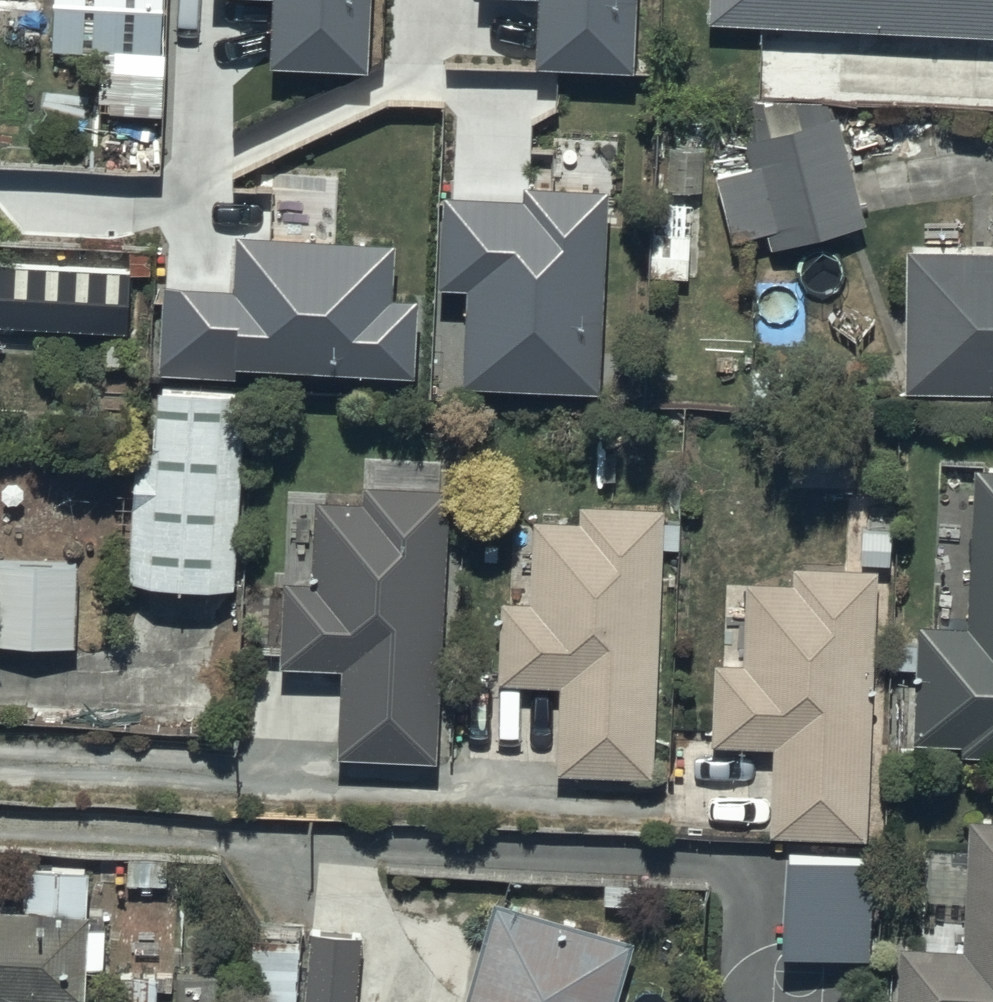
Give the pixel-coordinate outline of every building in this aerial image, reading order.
[(372,0),(272,0),(269,71),(369,76),(372,0)] [(639,0),(540,0),(537,70),(636,75),(639,0)] [(710,25),(992,38),(992,0),(711,0),(710,25)] [(167,54),(104,53),(101,159),(165,161),(167,54)] [(752,168),(722,171),(734,237),(768,230),(771,250),(869,221),(839,118),(833,120),(827,101),(740,98),(751,138),(744,141),(752,168)] [(610,194),(522,189),(521,202),(446,198),(440,289),(468,291),(462,389),(598,397),(610,194)] [(693,192),(650,191),(649,277),(691,277),(693,192)] [(398,247),(237,237),(233,294),(168,290),(163,375),(237,380),(238,368),(412,379),(417,305),(395,304),(398,247)] [(909,247),(907,390),(992,392),(992,248),(909,247)] [(0,261),(0,325),(131,334),(135,270),(0,261)] [(248,391),(160,387),(157,440),(136,467),(130,584),(203,588),(201,634),(235,636),(248,391)] [(978,471),(970,627),(923,625),(917,740),(964,742),(963,754),(992,755),(992,472),(978,471)] [(368,499),(320,498),(318,579),(285,578),(283,662),(347,664),(344,754),(441,756),(449,488),(368,486),(368,499)] [(581,521),(535,520),(535,600),(501,600),(500,687),(564,687),(563,773),(655,773),(665,506),(582,503),(581,521)] [(0,561),(0,646),(76,649),(79,563),(0,561)] [(797,582),(748,581),(746,664),(717,663),(715,742),(778,743),(775,835),(868,837),(876,565),(798,563),(797,582)] [(968,822),(964,948),(899,946),(897,1001),(992,1001),(992,823),(968,822)] [(875,855),(788,853),(785,954),(873,956),(875,855)] [(88,993),(88,968),(104,969),(105,929),(91,929),(92,868),(33,866),(32,909),(0,908),(0,991),(88,993)] [(494,899),(463,1001),(622,1001),(639,943),(494,899)] [(303,926),(255,923),(251,1001),(299,1001),(303,926)] [(308,932),(305,1001),(362,1001),(365,935),(308,932)]
